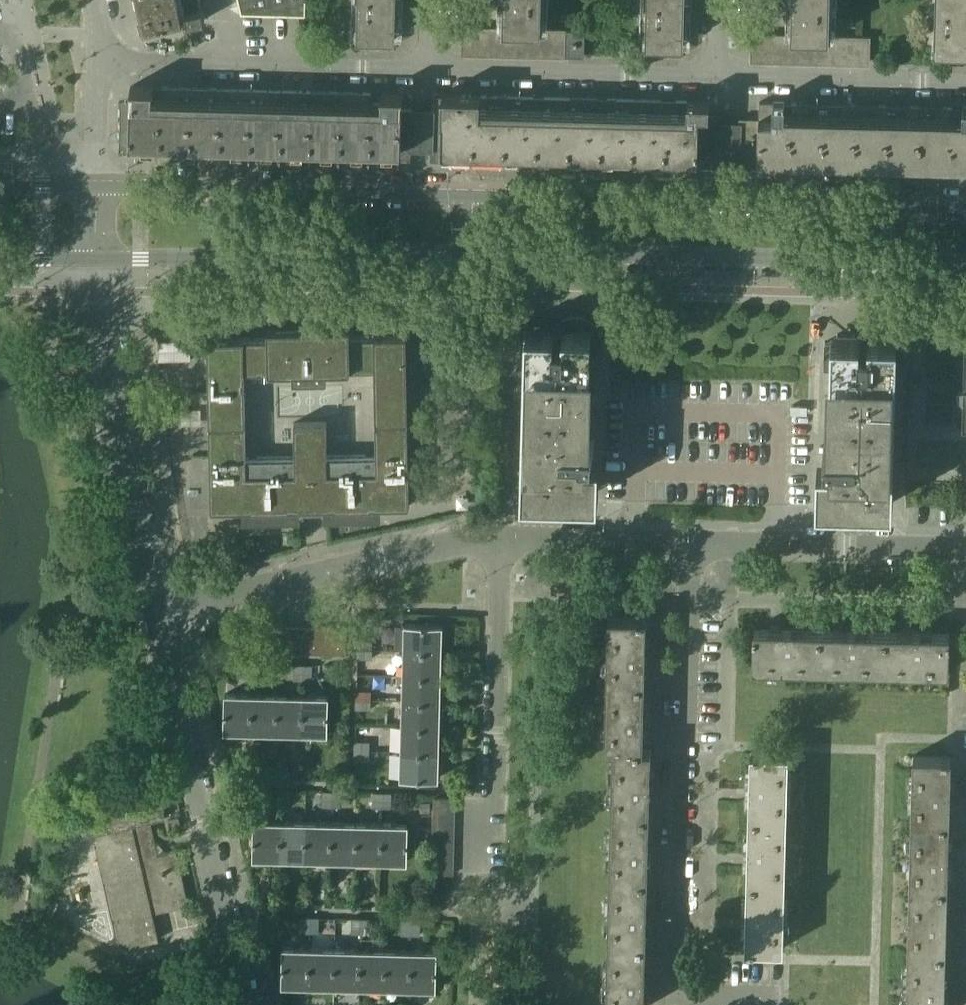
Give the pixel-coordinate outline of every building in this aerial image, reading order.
[(137,0),(141,16),(143,28),(147,28),(151,27),(183,20),(182,18),(186,16),(188,23),(204,19),(202,7),(200,8),(199,0),(137,0)] [(305,0),(240,0),(242,10),(305,12),(305,0)] [(357,35),(395,36),(396,0),(358,0),(357,35)] [(541,0),(501,0),(501,3),(504,3),(503,26),(516,27),(528,27),(540,27),(541,0)] [(646,42),(683,43),(684,0),(647,0),(646,42)] [(792,0),(789,0),(789,10),(792,10),(791,34),(805,34),(816,34),(829,35),(829,0),(792,0)] [(934,50),(965,50),(965,0),(935,0),(934,50)] [(463,52),(476,52),(477,26),(464,25),(463,52)] [(490,26),(477,26),(476,52),(489,53),(490,26)] [(503,26),(490,26),(489,53),(502,53),(503,26)] [(516,27),(503,26),(502,53),(515,53),(516,27)] [(528,27),(516,27),(515,53),(527,54),(528,27)] [(540,27),(528,27),(527,54),(539,54),(540,27)] [(553,54),(554,28),(540,27),(539,54),(553,54)] [(567,28),(554,28),(553,54),(566,55),(567,28)] [(585,28),(567,28),(566,55),(584,55),(585,28)] [(752,59),(764,60),(765,33),(752,33),(752,59)] [(778,33),(765,33),(764,60),(777,60),(778,33)] [(791,34),(778,33),(777,60),(790,60),(791,34)] [(805,34),(791,34),(790,60),(804,61),(805,34)] [(816,34),(805,34),(804,61),(816,61),(816,34)] [(829,35),(816,34),(816,61),(828,61),(829,35)] [(843,35),(829,35),(828,61),(842,62),(843,35)] [(855,35),(843,35),(842,62),(855,62),(855,35)] [(868,36),(859,35),(855,35),(855,62),(867,62),(868,36)] [(410,149),(411,108),(398,108),(399,94),(403,94),(403,93),(381,92),(380,102),(372,102),(372,92),(161,86),(160,102),(152,102),(152,86),(130,85),(130,87),(131,87),(130,141),(410,149)] [(433,149),(567,153),(705,156),(706,113),(709,113),(709,100),(487,95),(487,106),(480,106),(480,94),(441,93),(441,95),(434,96),(433,149)] [(758,125),(758,158),(918,162),(965,163),(965,106),(962,106),(962,118),(952,118),(952,107),(791,102),(791,114),(784,113),(784,101),(773,101),(773,102),(759,102),(758,125)] [(589,438),(590,387),(595,387),(596,358),(591,358),(591,352),(596,353),(597,350),(598,348),(599,346),(600,343),(601,341),(601,338),(601,335),(600,333),(600,330),(599,328),(598,326),(596,323),(595,321),(593,319),(591,318),(589,316),(587,315),(584,314),(582,313),(579,313),(577,312),(574,312),(571,313),(569,313),(566,314),(564,315),(562,317),(562,318),(536,317),(536,322),(521,322),(520,351),(526,351),(525,356),(520,356),(518,361),(516,367),(515,372),(515,378),(515,384),(515,389),(516,395),(517,400),(519,406),(524,406),(522,493),(598,494),(599,455),(583,455),(583,450),(592,450),(592,439),(594,439),(589,438)] [(409,505),(406,335),(350,336),(349,325),(267,327),(267,338),(207,339),(211,509),(246,508),(246,516),(297,515),(297,507),(327,507),(327,514),(378,513),(378,505),(409,505)] [(869,333),(868,336),(860,336),(860,333),(831,333),(831,341),(824,341),(823,367),(830,367),(828,445),(825,445),(824,456),(834,457),(834,462),(817,461),(816,500),(893,502),(896,369),(903,369),(904,343),(897,343),(897,334),(869,333)] [(964,336),(963,387),(957,387),(956,425),(962,426),(965,426),(965,336),(964,336)] [(608,616),(607,681),(644,682),(646,617),(608,616)] [(404,623),(404,649),(441,650),(442,624),(404,623)] [(296,625),(284,625),(283,652),(295,652),(296,625)] [(309,626),(296,625),(295,652),(308,652),(309,626)] [(321,626),(309,626),(308,652),(320,653),(321,626)] [(333,626),(321,626),(320,653),(332,653),(333,626)] [(345,627),(333,626),(332,653),(345,653),(345,627)] [(753,665),(817,667),(818,629),(753,628),(753,665)] [(884,631),(818,629),(817,667),(883,668),(884,631)] [(949,633),(899,631),(884,631),(883,668),(948,670),(949,633)] [(372,639),(357,639),(357,648),(372,648),(372,639)] [(372,648),(357,648),(356,658),(372,658),(372,648)] [(441,650),(404,649),(403,675),(440,676),(441,650)] [(251,663),(242,662),(242,677),(250,678),(251,663)] [(261,663),(251,663),(250,678),(261,678),(261,663)] [(302,664),(293,664),(293,679),(302,679),(302,664)] [(312,664),(302,664),(302,679),(312,679),(312,664)] [(440,676),(403,675),(402,701),(439,702),(440,676)] [(644,682),(607,681),(605,747),(613,747),(642,748),(644,682)] [(371,690),(356,690),(355,699),(370,700),(371,690)] [(224,730),(249,731),(250,694),(225,693),(224,730)] [(276,694),(250,694),(249,731),(275,731),(276,694)] [(301,695),(276,694),(275,731),(301,732),(301,695)] [(328,695),(301,695),(301,732),(327,733),(328,695)] [(370,700),(355,699),(355,708),(370,708),(370,700)] [(439,702),(402,701),(402,726),(439,727),(439,702)] [(439,727),(402,726),(401,751),(438,752),(439,727)] [(369,741),(354,740),(354,750),(369,751),(369,741)] [(650,748),(642,748),(613,747),(611,812),(649,813),(650,748)] [(369,751),(354,750),(354,759),(369,759),(369,751)] [(438,752),(401,751),(400,777),(437,778),(438,752)] [(750,751),(749,816),(786,817),(788,752),(750,751)] [(913,755),(912,770),(911,820),(948,820),(950,756),(913,755)] [(280,789),(271,789),(271,804),(279,804),(280,789)] [(290,790),(280,789),(279,804),(290,805),(290,790)] [(331,790),(322,790),(322,805),(331,806),(331,790)] [(341,791),(331,790),(331,806),(340,806),(341,791)] [(382,792),(373,792),(372,807),(382,807),(382,792)] [(391,792),(382,792),(382,807),(391,807),(391,792)] [(188,904),(176,850),(158,854),(150,820),(164,817),(164,801),(165,802),(166,800),(163,799),(154,796),(141,794),(129,794),(118,795),(103,798),(91,802),(80,809),(70,816),(71,817),(72,816),(82,835),(95,833),(121,947),(158,938),(151,909),(168,905),(169,908),(188,904)] [(455,798),(433,798),(433,807),(454,808),(455,798)] [(454,808),(433,807),(433,819),(454,819),(454,808)] [(649,813),(611,812),(609,877),(647,878),(649,813)] [(168,818),(170,828),(180,826),(178,816),(168,818)] [(786,817),(749,816),(747,882),(784,883),(786,817)] [(454,819),(433,819),(433,829),(454,830),(454,819)] [(253,857),(278,858),(279,820),(254,820),(253,857)] [(305,821),(279,820),(278,858),(304,858),(305,821)] [(948,820),(911,820),(909,884),(947,885),(948,820)] [(331,822),(305,821),(304,858),(330,859),(331,822)] [(356,822),(331,822),(330,859),(355,859),(356,822)] [(382,823),(356,822),(355,859),(381,860),(382,823)] [(407,824),(382,823),(381,860),(406,861),(407,824)] [(454,830),(433,829),(433,840),(454,841),(454,830)] [(454,841),(433,840),(432,851),(453,852),(454,841)] [(453,852),(432,851),(432,862),(453,863),(453,852)] [(453,863),(432,862),(432,873),(453,873),(453,863)] [(647,878),(609,877),(608,942),(645,943),(647,878)] [(784,883),(747,882),(745,946),(783,947),(784,883)] [(947,885),(909,884),(908,949),(945,950),(947,885)] [(308,916),(300,916),(300,931),(308,931),(308,916)] [(319,916),(308,916),(308,931),(318,932),(319,916)] [(360,917),(351,917),(351,932),(360,933),(360,917)] [(370,918),(360,917),(360,933),(369,933),(370,918)] [(412,919),(402,919),(401,934),(411,934),(412,919)] [(420,919),(412,919),(411,934),(420,934),(420,919)] [(608,942),(606,1004),(644,1004),(645,943),(608,942)] [(282,984),(307,984),(308,947),(283,947),(282,984)] [(334,948),(308,947),(307,984),(333,985),(334,948)] [(359,949),(334,948),(333,985),(358,986),(359,949)] [(385,949),(359,949),(358,986),(384,986),(385,949)] [(411,950),(385,949),(384,986),(410,987),(411,950)] [(908,949),(906,1004),(944,1004),(945,950),(908,949)] [(436,951),(411,950),(410,987),(435,988),(436,951)]
